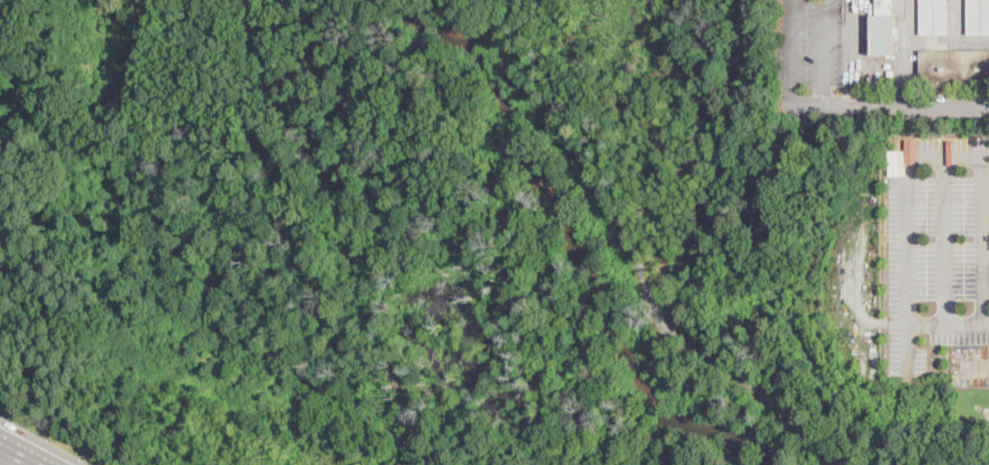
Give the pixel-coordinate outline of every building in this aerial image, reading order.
[(877,16),(877,0),(894,0),(894,16),(896,16),(896,55),(872,55),(872,16),(877,16)] [(921,35),(921,0),(949,0),(949,35),(921,35)] [(968,35),(968,0),(988,0),(988,34),(968,35)] [(921,51),(988,51),(988,87),(921,87),(921,51)]
